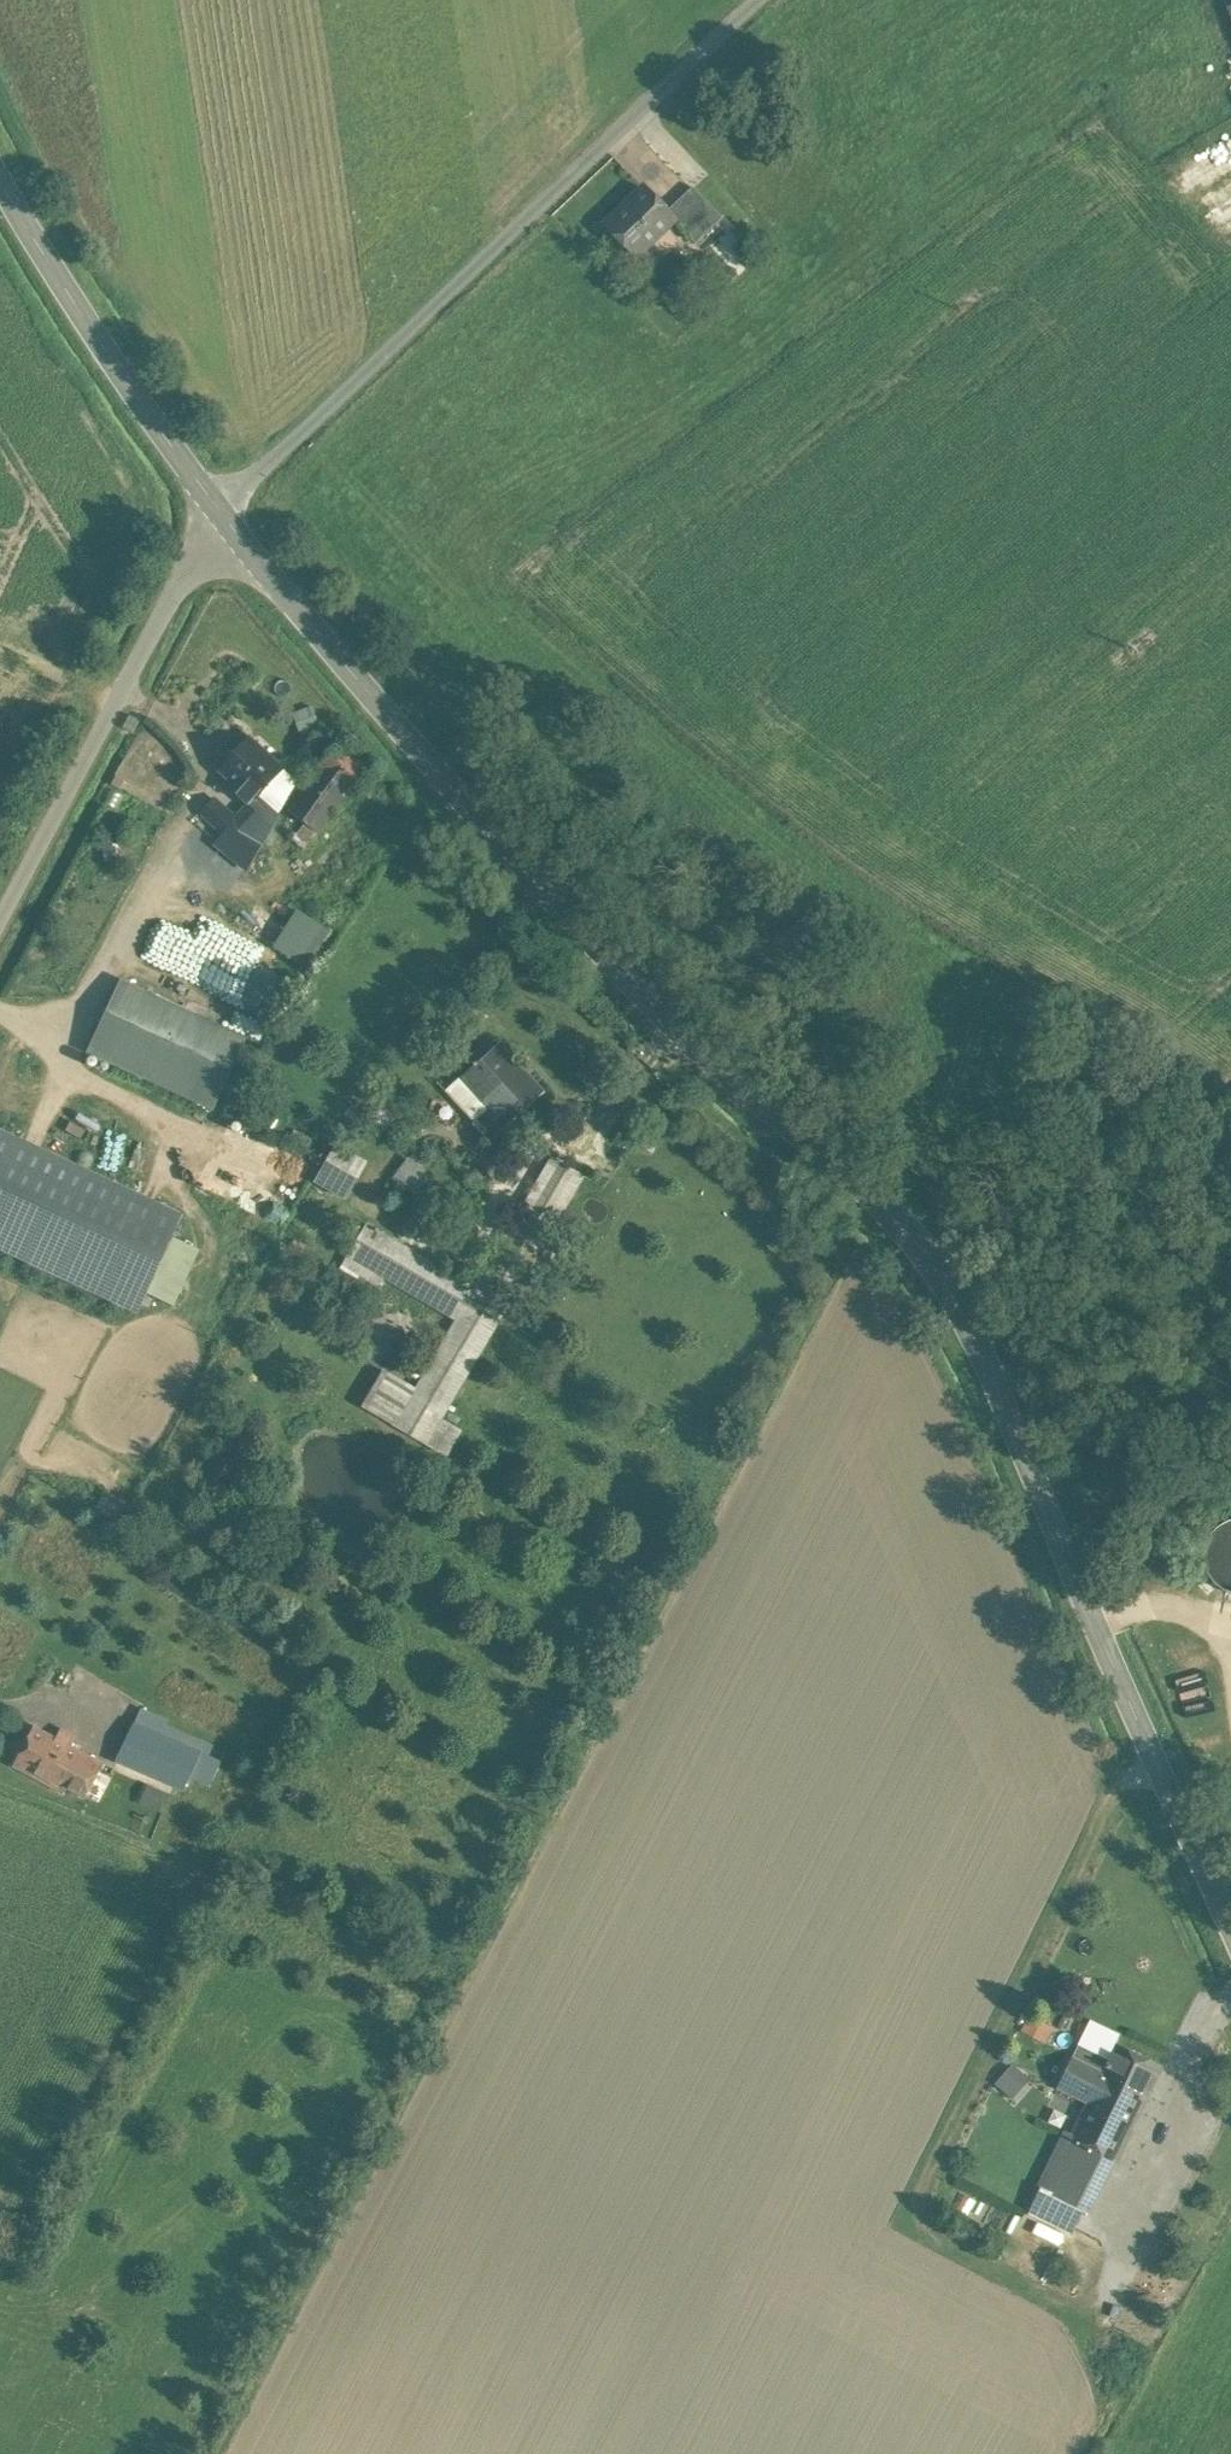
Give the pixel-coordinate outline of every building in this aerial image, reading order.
[(676,200),(648,174),(605,216),(641,254),(681,218),(688,212),(676,200)] [(681,218),(706,242),(737,211),(700,175),(676,200),(688,212),(681,218)] [(314,709),(295,714),(299,727),(318,722),(314,709)] [(282,769),(249,739),(221,770),(240,787),(235,793),(248,804),(250,805),(258,796),(282,769)] [(371,772),(343,742),(318,765),(320,767),(288,811),(304,823),(318,833),(329,818),(333,821),(339,813),(335,810),(346,794),(347,795),(371,772)] [(248,804),(236,818),(264,841),(278,814),(258,796),(250,805),(248,804)] [(264,841),(236,818),(215,799),(201,813),(230,838),(222,847),(248,869),(264,841)] [(318,833),(304,823),(292,840),(304,850),(318,833)] [(172,958),(267,994),(284,950),(184,911),(178,927),(183,929),(172,958)] [(245,1039),(123,981),(90,1051),(212,1109),(245,1039)] [(543,1092),(500,1043),(462,1077),(448,1090),(477,1122),(475,1124),(489,1140),(543,1092)] [(0,1129),(0,1252),(135,1314),(182,1213),(0,1129)] [(364,1158),(334,1141),(319,1169),(332,1176),(326,1186),(344,1196),(364,1158)] [(407,1155),(395,1176),(419,1190),(431,1169),(407,1155)] [(552,1157),(537,1183),(567,1203),(583,1176),(552,1157)] [(537,1183),(475,1289),(379,1231),(379,1230),(376,1228),(375,1230),(366,1225),(348,1255),(385,1277),(457,1319),(394,1426),(426,1444),(567,1203),(537,1183)] [(385,1277),(348,1255),(340,1268),(364,1281),(365,1279),(379,1287),(385,1277)] [(469,1272),(453,1263),(448,1271),(464,1280),(469,1272)] [(116,1516),(127,1503),(116,1493),(105,1506),(116,1516)] [(1226,1521),(1214,1529),(1206,1542),(1203,1556),(1206,1570),(1214,1582),(1227,1590),(1230,1591),(1230,1520),(1226,1521)] [(164,1735),(135,1723),(116,1761),(146,1774),(164,1735)] [(102,1762),(34,1726),(13,1765),(63,1793),(67,1785),(85,1795),(102,1762)] [(202,1752),(164,1735),(146,1774),(184,1790),(202,1752)] [(1040,2022),(1029,2017),(1022,2030),(1034,2036),(1040,2022)] [(1160,2066),(1116,2045),(1109,2059),(1079,2045),(1058,2087),(1088,2102),(1085,2107),(1128,2130),(1160,2066)] [(1013,2061),(996,2080),(1014,2097),(1032,2077),(1013,2061)] [(1128,2130),(1085,2107),(1071,2138),(1114,2160),(1128,2130)] [(1095,2198),(1114,2160),(1071,2138),(1066,2135),(1055,2156),(1069,2163),(1060,2180),(1095,2198)] [(1069,2163),(1055,2156),(1040,2187),(1053,2194),(1060,2180),(1069,2163)] [(1095,2198),(1060,2180),(1053,2194),(1083,2209),(1088,2211),(1095,2198)] [(1053,2194),(1040,2187),(1029,2210),(1072,2232),(1083,2209),(1053,2194)] [(983,2227),(999,2230),(1003,2210),(981,2205),(979,2213),(986,2214),(983,2227)]
